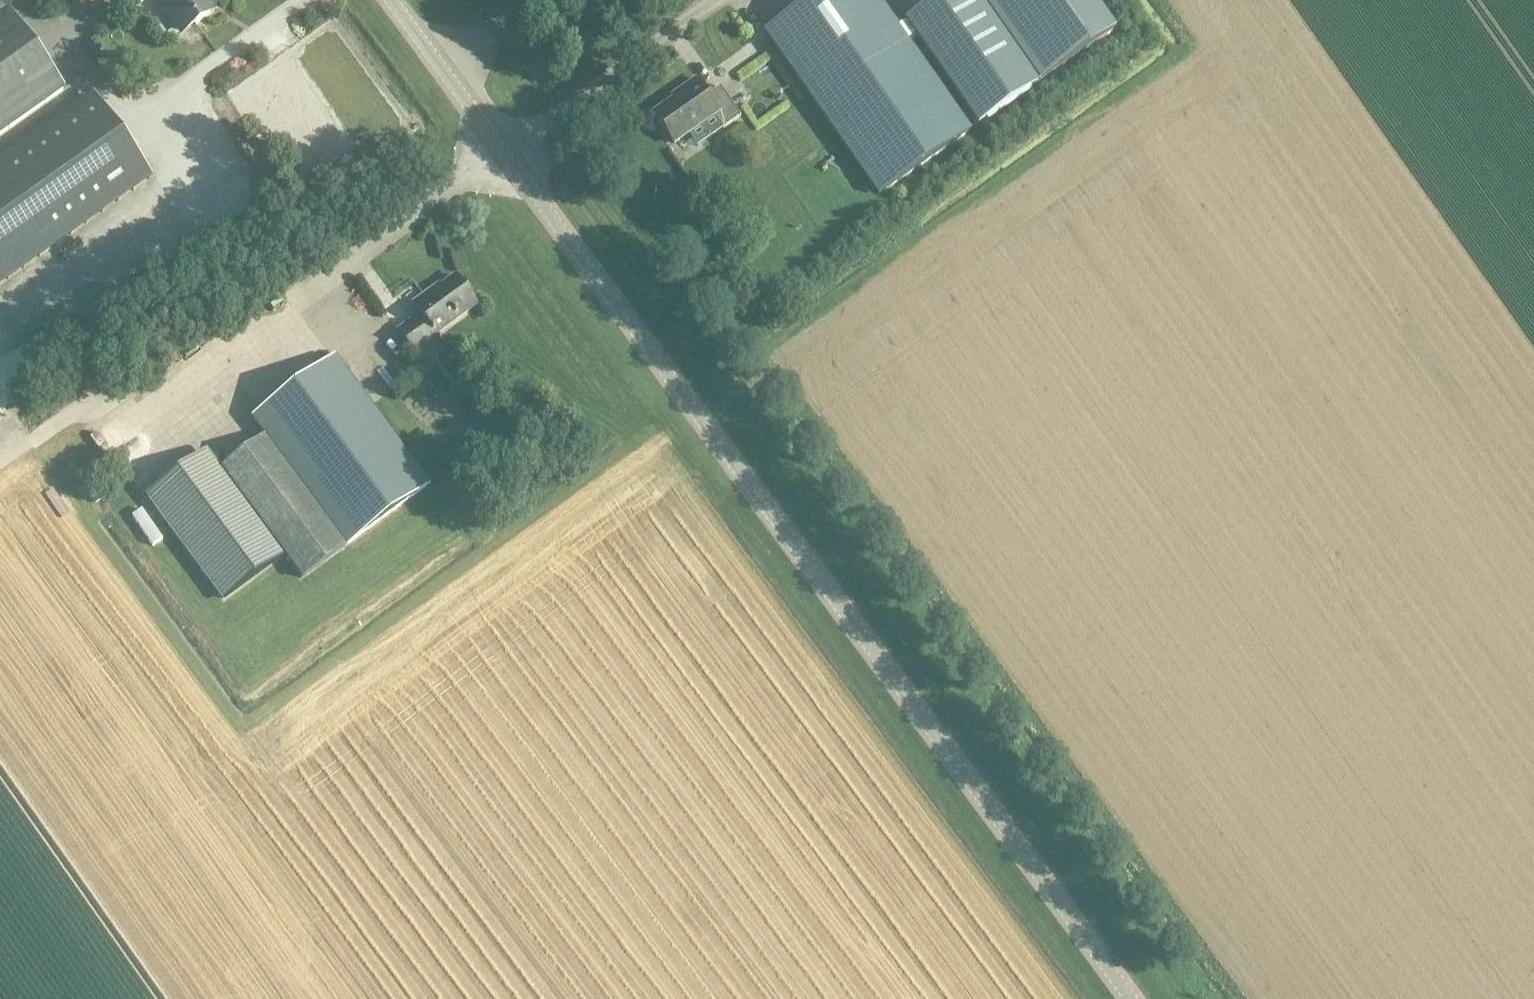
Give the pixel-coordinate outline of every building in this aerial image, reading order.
[(129,11),(145,0),(122,0),(129,11)] [(177,30),(191,20),(195,25),(214,11),(206,0),(156,0),(177,30)] [(909,36),(975,122),(1032,78),(973,0),(924,0),(897,20),(898,21),(888,29),(866,0),(805,0),(765,31),(880,194),(965,130),(899,43),(909,36)] [(1086,0),(976,0),(1034,77),(1104,23),(1086,0)] [(0,16),(0,134),(62,90),(6,11),(0,16)] [(723,129),(740,117),(719,87),(718,87),(721,91),(710,99),(695,80),(680,90),(683,93),(653,115),(680,154),(682,152),(675,142),(713,116),(723,129)] [(0,163),(0,282),(148,177),(92,97),(0,163)] [(476,306),(455,277),(433,292),(431,290),(413,303),(421,314),(397,331),(414,354),(438,336),(436,334),(476,306)] [(219,469),(207,453),(148,497),(223,599),(282,556),(283,555),(301,578),(347,544),(425,486),(333,361),(255,418),(266,434),(219,469)]
